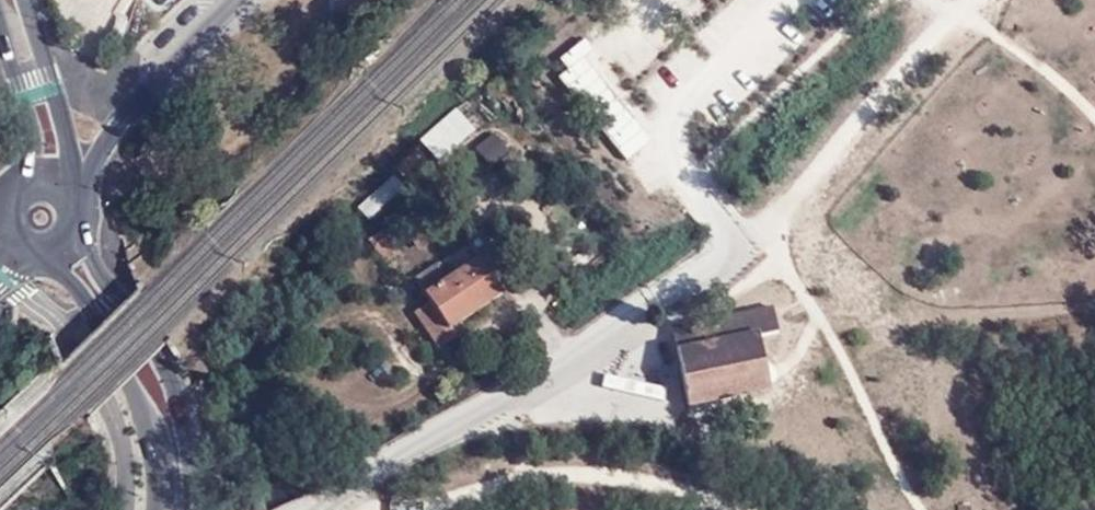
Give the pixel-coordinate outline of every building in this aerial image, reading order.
[(441,250),(421,221),(404,234),(425,261),(441,250)] [(421,287),(437,310),(455,338),(508,303),(501,292),(521,280),(501,248),(514,239),(507,230),(474,252),(483,265),(451,285),(441,272),(421,287)] [(676,313),(689,405),(751,395),(779,392),(779,388),(797,385),(796,380),(792,346),(769,349),(768,337),(801,333),(806,332),(802,310),(784,313),(783,307),(690,320),(689,311),(676,313)] [(455,338),(437,310),(422,320),(446,357),(461,347),(455,338)] [(751,395),(689,405),(692,418),(753,408),(751,395)]
